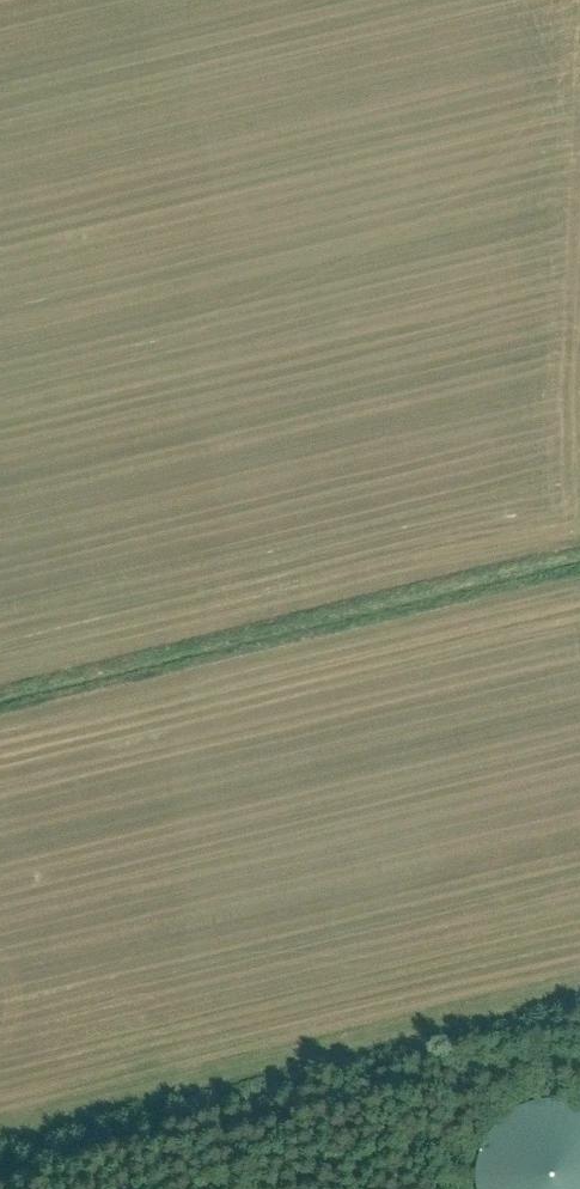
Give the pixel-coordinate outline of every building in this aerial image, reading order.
[(579,1100),(559,1098),(539,1100),(521,1108),(505,1120),(493,1136),(485,1154),(482,1174),(484,1188),(579,1188),(579,1101),(579,1100)]
